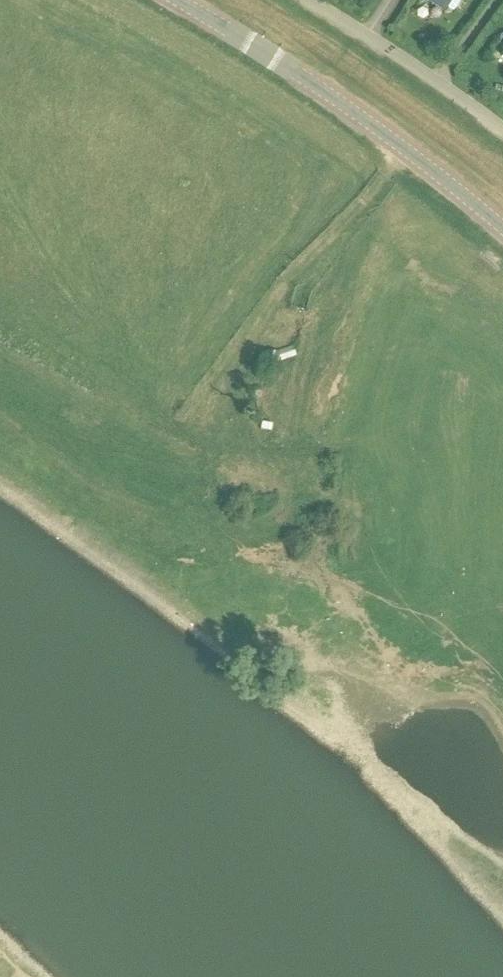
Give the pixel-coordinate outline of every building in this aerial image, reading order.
[(445,12),(448,8),(453,11),(460,0),(428,0),(445,12)]
